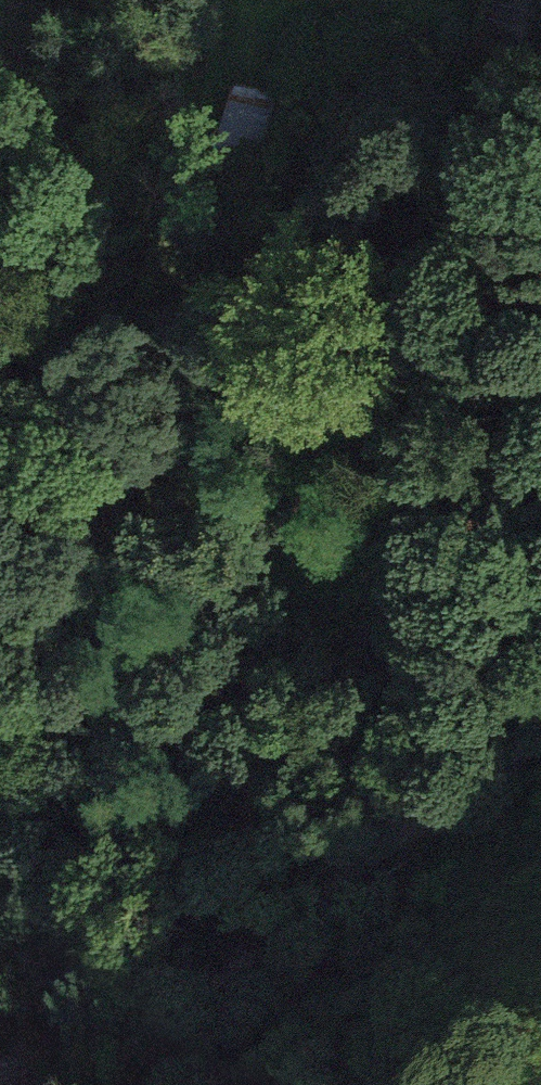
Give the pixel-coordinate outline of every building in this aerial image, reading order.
[(283,87),(232,73),(214,138),(265,153),(283,87)]
